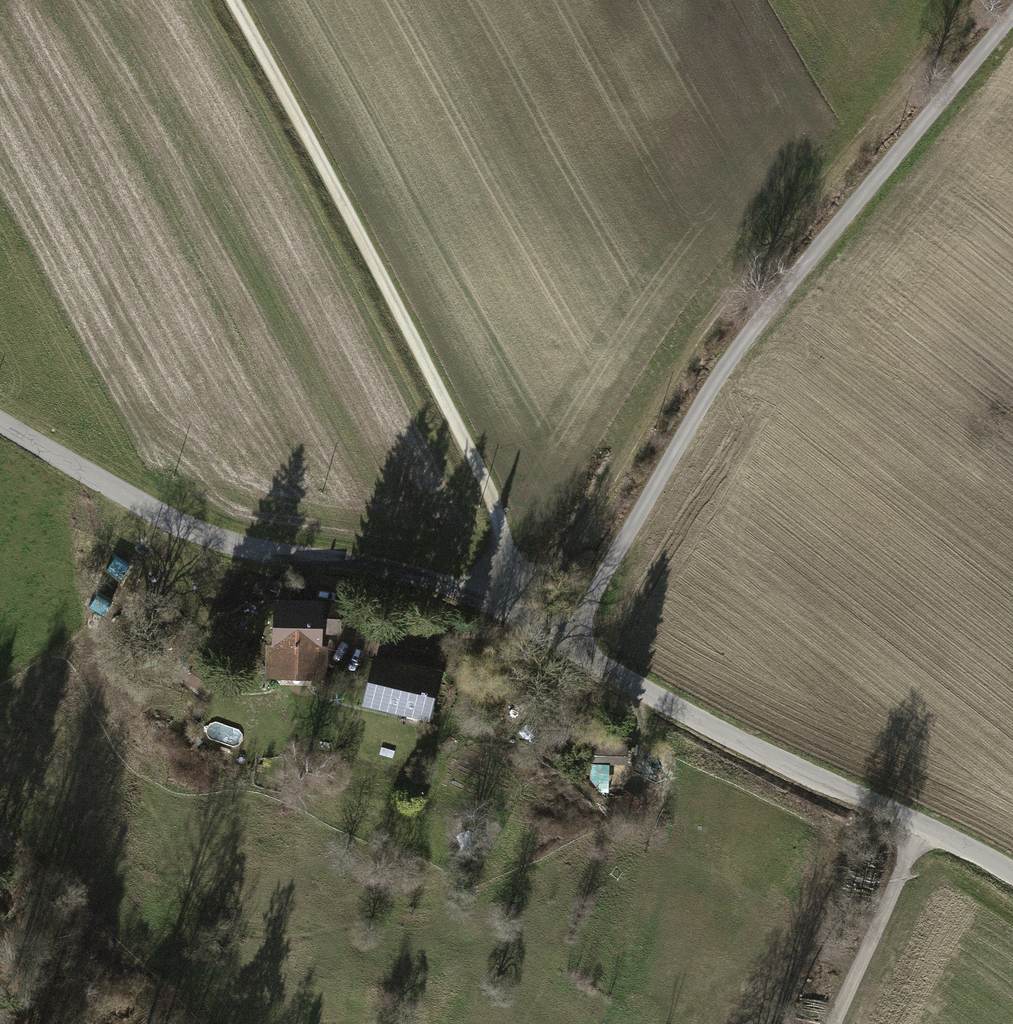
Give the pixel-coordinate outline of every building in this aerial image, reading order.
[(323,597),(272,597),(272,642),(266,642),(265,678),(326,678),(327,631),(322,631),(323,597)] [(340,598),(323,597),(322,631),(327,631),(340,632),(340,598)] [(203,695),(222,676),(197,652),(179,671),(203,695)] [(441,667),(373,652),(361,705),(429,720),(441,667)] [(195,748),(202,742),(196,735),(189,741),(195,748)]
